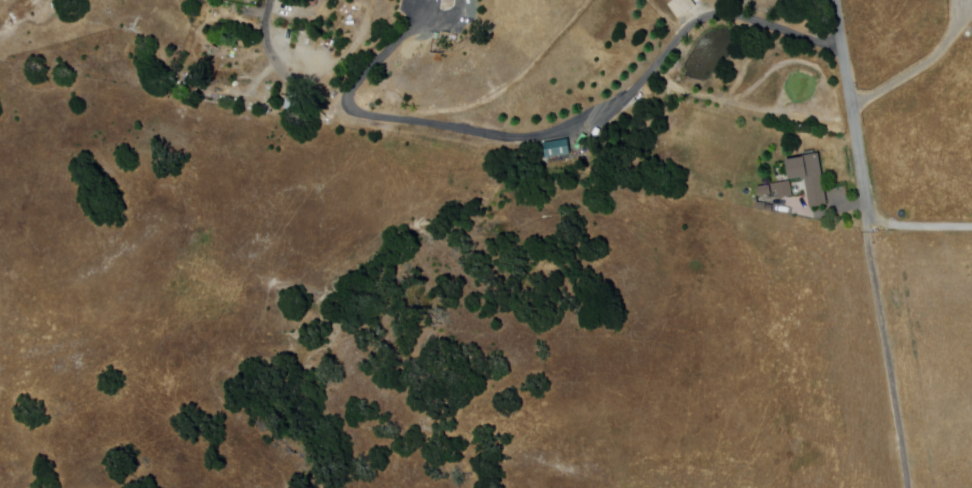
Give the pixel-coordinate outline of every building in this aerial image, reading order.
[(685,13),(675,0),(693,0),(696,3),(685,13)] [(234,12),(237,4),(243,6),(241,14),(234,12)] [(319,44),(319,38),(328,39),(327,46),(319,44)] [(188,75),(202,79),(198,94),(184,90),(188,75)] [(289,104),(282,102),(284,96),(290,97),(289,104)] [(288,109),(290,100),(302,102),(300,112),(288,109)] [(570,155),(545,156),(544,140),(569,138),(570,155)] [(827,207),(818,154),(801,157),(801,158),(783,162),(787,182),(800,179),(800,182),(804,181),(810,210),(827,207)] [(778,200),(792,198),(790,182),(775,185),(778,200)] [(771,196),(758,198),(757,188),(770,186),(771,196)] [(750,197),(743,196),(745,189),(752,190),(750,197)] [(754,210),(756,203),(773,207),(772,213),(754,210)]
